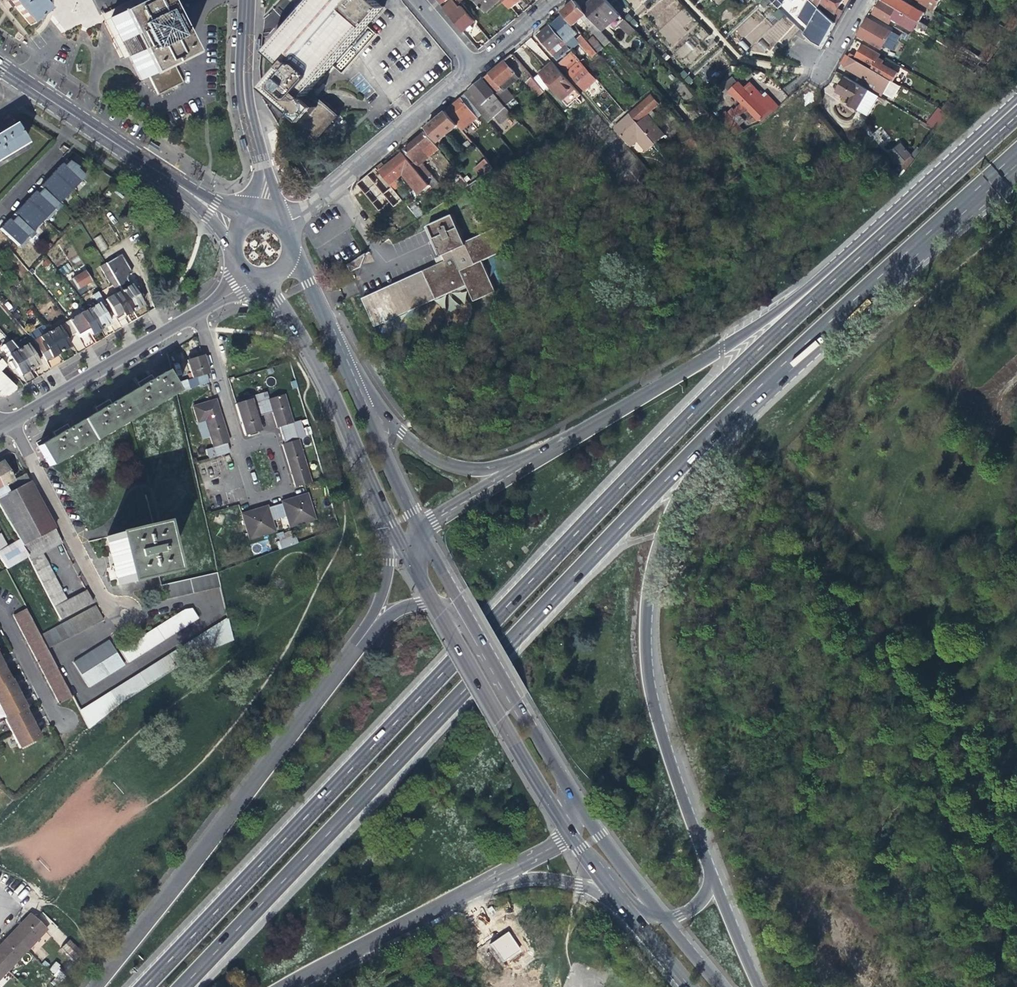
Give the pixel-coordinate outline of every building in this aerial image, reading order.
[(29,26),(46,12),(37,0),(7,0),(13,7),(29,26)] [(128,56),(109,19),(148,0),(130,0),(127,2),(100,16),(121,58),(128,56)] [(161,20),(151,0),(148,0),(109,19),(128,56),(140,81),(149,77),(173,65),(181,61),(161,20)] [(161,20),(169,17),(164,7),(178,0),(151,0),(161,20)] [(299,117),(294,122),(316,142),(339,116),(328,106),(317,97),(312,92),(384,9),(374,0),(314,0),(268,52),(285,67),(266,88),(272,94),(277,98),(292,111),(299,117)] [(499,0),(477,0),(486,11),(493,5),(499,0)] [(511,8),(520,0),(504,0),(511,8)] [(620,14),(607,0),(588,0),(587,1),(589,4),(583,10),(597,25),(610,14),(614,20),(620,14)] [(648,0),(625,0),(636,11),(648,0)] [(784,0),(775,0),(771,4),(777,9),(785,1),(784,0)] [(818,7),(819,5),(825,9),(823,12),(835,22),(842,10),(837,8),(842,0),(810,0),(818,7)] [(918,21),(881,0),(880,0),(875,8),(873,13),(890,22),(893,18),(902,24),(904,22),(914,28),(918,21)] [(918,21),(921,23),(927,13),(905,0),(881,0),(918,21)] [(934,11),(941,0),(916,0),(934,11)] [(443,9),(450,16),(462,31),(465,29),(469,26),(474,22),(461,6),(459,8),(453,1),(443,9)] [(610,50),(615,46),(611,41),(597,25),(583,10),(580,7),(575,1),(569,5),(562,12),(574,25),(582,18),(590,27),(590,28),(610,50)] [(587,1),(580,7),(583,10),(589,4),(587,1)] [(671,44),(696,25),(684,8),(659,27),(671,44)] [(813,42),(821,47),(826,37),(835,22),(823,12),(819,8),(804,34),(813,42)] [(560,19),(551,26),(566,43),(574,36),(568,30),(572,27),(562,16),(560,19)] [(1012,32),(1016,26),(1016,18),(1013,16),(1004,27),(1012,32)] [(876,23),(866,18),(862,26),(895,45),(898,39),(890,35),(891,32),(876,23)] [(571,49),(566,43),(551,26),(542,33),(540,35),(548,45),(546,47),(558,60),(571,49)] [(892,50),(895,45),(862,26),(857,35),(864,39),(882,49),(884,45),(892,50)] [(369,32),(355,47),(361,53),(375,37),(369,32)] [(597,61),(602,57),(587,40),(582,34),(577,38),(597,61)] [(590,36),(587,40),(602,57),(606,53),(590,36)] [(997,47),(989,43),(981,56),(988,61),(997,47)] [(880,55),(863,45),(860,52),(857,58),(873,68),(874,65),(880,68),(884,61),(878,57),(880,55)] [(952,62),(978,76),(989,62),(961,46),(952,62)] [(849,55),(846,54),(841,63),(844,64),(844,66),(869,81),(876,85),(874,88),(883,93),(885,90),(887,91),(892,81),(853,58),(849,55)] [(590,70),(580,59),(567,71),(577,81),(590,70)] [(515,74),(504,61),(495,68),(483,78),(494,91),(515,74)] [(579,92),(552,62),(542,71),(539,73),(566,104),(579,92)] [(173,65),(149,77),(155,88),(179,77),(173,65)] [(689,84),(693,80),(684,71),(680,74),(689,84)] [(519,79),(515,74),(494,91),(499,97),(507,89),(519,79)] [(882,98),(845,77),(836,89),(845,95),(848,97),(845,102),(871,117),(882,98)] [(539,97),(544,92),(532,78),(526,83),(539,97)] [(475,85),(470,89),(481,102),(494,117),(506,108),(482,79),(475,85)] [(769,97),(767,95),(764,98),(762,96),(756,90),(750,96),(743,88),(735,96),(741,103),(736,108),(742,113),(747,108),(758,120),(775,104),(769,97)] [(476,107),(481,102),(470,89),(464,94),(476,107)] [(515,98),(507,89),(499,97),(507,106),(515,98)] [(461,97),(462,98),(478,118),(482,115),(476,107),(464,94),(461,97)] [(638,107),(631,113),(639,123),(646,130),(653,139),(658,143),(667,135),(649,114),(661,104),(652,95),(638,107)] [(464,130),(478,118),(462,98),(455,103),(447,110),(464,130)] [(488,123),(494,117),(481,102),(476,107),(482,115),(488,123)] [(936,130),(946,113),(936,107),(926,124),(936,130)] [(459,125),(446,111),(436,120),(427,127),(439,141),(459,125)] [(615,127),(628,142),(636,136),(640,141),(649,151),(658,143),(653,139),(646,130),(639,123),(631,113),(621,122),(615,127)] [(728,119),(723,124),(732,134),(739,131),(728,119)] [(24,145),(12,127),(0,134),(0,160),(24,145)] [(402,151),(403,153),(430,185),(432,188),(439,183),(422,163),(439,149),(425,132),(415,141),(402,151)] [(632,147),(640,141),(636,136),(628,142),(632,147)] [(692,140),(682,145),(685,149),(676,155),(679,161),(691,155),(689,153),(697,148),(692,140)] [(891,153),(905,171),(914,159),(902,144),(891,153)] [(419,194),(430,185),(403,153),(389,165),(380,171),(381,172),(390,184),(402,173),(419,194)] [(498,156),(490,163),(495,169),(504,163),(498,156)] [(482,178),(495,169),(490,163),(487,159),(474,169),(482,178)] [(0,228),(0,231),(18,248),(84,178),(75,171),(77,169),(64,160),(0,228)] [(392,188),(380,173),(381,172),(380,171),(377,168),(371,172),(367,176),(371,180),(369,182),(382,197),(392,188)] [(357,184),(361,189),(367,183),(363,179),(357,184)] [(367,183),(361,189),(367,196),(373,191),(367,183)] [(165,194),(155,188),(152,191),(163,197),(165,194)] [(496,228),(466,242),(453,215),(429,226),(443,257),(452,253),(455,257),(425,271),(428,278),(420,282),(423,289),(432,285),(438,300),(468,286),(476,302),(498,292),(484,262),(507,251),(496,228)] [(101,252),(108,248),(101,234),(93,238),(101,252)] [(119,278),(109,261),(103,265),(131,313),(137,309),(141,307),(136,299),(139,297),(132,285),(124,290),(118,279),(119,278)] [(125,316),(131,313),(103,265),(98,268),(108,285),(109,284),(115,295),(104,302),(115,321),(120,330),(128,325),(123,317),(125,316)] [(84,273),(71,280),(76,290),(89,283),(84,273)] [(96,306),(88,311),(99,331),(104,328),(108,326),(103,318),(105,316),(101,309),(104,307),(96,294),(91,297),(96,306)] [(95,333),(99,331),(88,311),(67,322),(75,335),(86,328),(90,336),(95,333)] [(108,326),(113,334),(120,330),(115,321),(108,326)] [(67,322),(48,334),(59,354),(65,351),(68,348),(64,341),(75,335),(67,322)] [(57,355),(59,354),(48,334),(33,344),(39,356),(40,357),(44,363),(49,372),(56,367),(62,364),(57,355)] [(87,338),(79,342),(84,351),(92,346),(87,338)] [(14,348),(17,352),(28,372),(35,368),(37,366),(33,359),(36,358),(37,359),(40,357),(39,356),(33,344),(29,339),(14,348)] [(71,347),(76,356),(84,351),(79,342),(71,347)] [(30,383),(34,381),(28,372),(17,352),(16,353),(11,348),(5,352),(11,363),(9,364),(13,371),(15,370),(19,377),(21,376),(26,385),(30,383)] [(206,374),(201,359),(199,360),(199,358),(188,361),(189,363),(186,364),(191,382),(207,378),(206,374)] [(37,366),(43,375),(49,372),(44,363),(37,366)] [(48,469),(175,396),(164,376),(149,384),(147,380),(143,382),(138,384),(141,389),(108,408),(105,404),(103,405),(95,410),(97,414),(66,432),(63,428),(59,430),(54,433),(57,437),(37,448),(48,469)] [(209,384),(207,378),(191,382),(189,383),(190,389),(209,384)] [(189,383),(188,381),(174,385),(177,395),(191,391),(190,389),(189,383)] [(283,397),(267,401),(271,414),(273,422),(275,430),(278,429),(292,426),(283,397)] [(216,401),(191,409),(196,426),(204,423),(212,450),(225,446),(226,446),(229,445),(221,418),(216,401)] [(256,420),(271,414),(267,401),(251,407),(256,420)] [(250,402),(233,407),(242,439),(259,434),(258,428),(256,420),(251,407),(250,402)] [(283,447),(297,442),(295,434),(292,426),(278,429),(283,447)] [(293,490),(310,485),(297,442),(283,447),(280,448),(290,480),(293,490)] [(225,446),(207,452),(208,459),(229,454),(226,446),(225,446)] [(1,490),(4,489),(11,485),(0,465),(0,489),(1,490)] [(25,477),(11,485),(4,489),(7,496),(28,485),(25,477)] [(0,499),(0,511),(21,550),(53,533),(34,496),(28,485),(0,499)] [(314,523),(306,496),(299,498),(280,504),(280,506),(284,520),(288,531),(314,523)] [(280,506),(267,510),(271,523),(278,522),(284,520),(280,506)] [(249,513),(239,516),(247,543),(274,535),(271,523),(267,510),(266,508),(249,513)] [(137,578),(178,569),(183,569),(171,521),(127,531),(132,554),(137,578)] [(279,548),(298,544),(296,536),(284,539),(283,532),(276,533),(279,548)] [(62,547),(53,533),(21,550),(27,560),(63,626),(95,609),(86,592),(67,601),(45,556),(62,547)] [(0,553),(0,564),(5,573),(27,560),(21,550),(18,543),(0,553)] [(174,600),(219,589),(216,574),(171,585),(174,600)] [(102,622),(95,609),(63,626),(40,638),(47,652),(102,622)] [(11,619),(58,707),(70,700),(24,612),(11,619)] [(190,612),(183,613),(119,654),(127,665),(197,622),(190,612)] [(227,621),(78,714),(87,731),(119,705),(179,667),(203,654),(232,642),(227,621)] [(109,643),(73,665),(88,689),(123,667),(109,643)] [(4,721),(2,723),(17,752),(39,741),(33,728),(26,715),(24,711),(26,710),(20,700),(18,696),(14,688),(11,682),(9,683),(5,674),(0,665),(0,714),(4,721)] [(46,932),(30,917),(16,932),(0,948),(0,980),(46,932)] [(522,950),(510,931),(491,943),(504,962),(522,950)] [(61,948),(74,961),(83,953),(70,939),(61,948)] [(57,980),(65,976),(58,963),(50,967),(57,980)]
